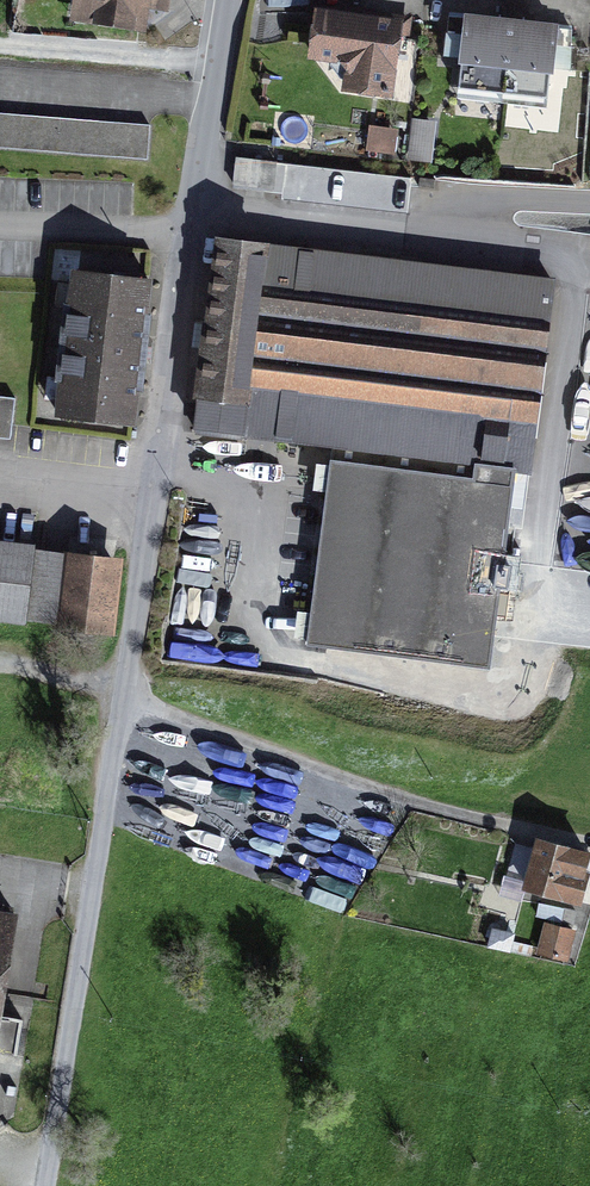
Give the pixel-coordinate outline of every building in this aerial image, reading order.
[(71,22),(145,33),(147,17),(170,20),(173,0),(74,0),(71,22)] [(406,13),(316,2),(309,54),(347,59),(344,86),(397,92),(406,13)] [(557,20),(463,12),(455,94),(549,102),(557,20)] [(412,118),(411,158),(436,159),(437,119),(412,118)] [(398,126),(370,122),(366,145),(394,150),(398,126)] [(0,123),(0,156),(150,166),(153,134),(0,123)] [(277,160),(237,154),(234,181),(273,186),(277,160)] [(320,167),(286,164),(282,197),(316,201),(320,167)] [(411,175),(359,169),(355,203),(407,210),(411,175)] [(560,272),(219,234),(197,427),(538,465),(560,272)] [(144,292),(60,283),(45,424),(129,433),(144,292)] [(516,470),(331,447),(330,456),(308,640),(490,663),(516,470)] [(0,553),(0,629),(113,643),(122,567),(0,553)] [(529,848),(517,899),(578,913),(589,862),(529,848)] [(0,921),(0,992),(12,923),(0,921)] [(576,935),(541,929),(535,963),(570,969),(576,935)]
